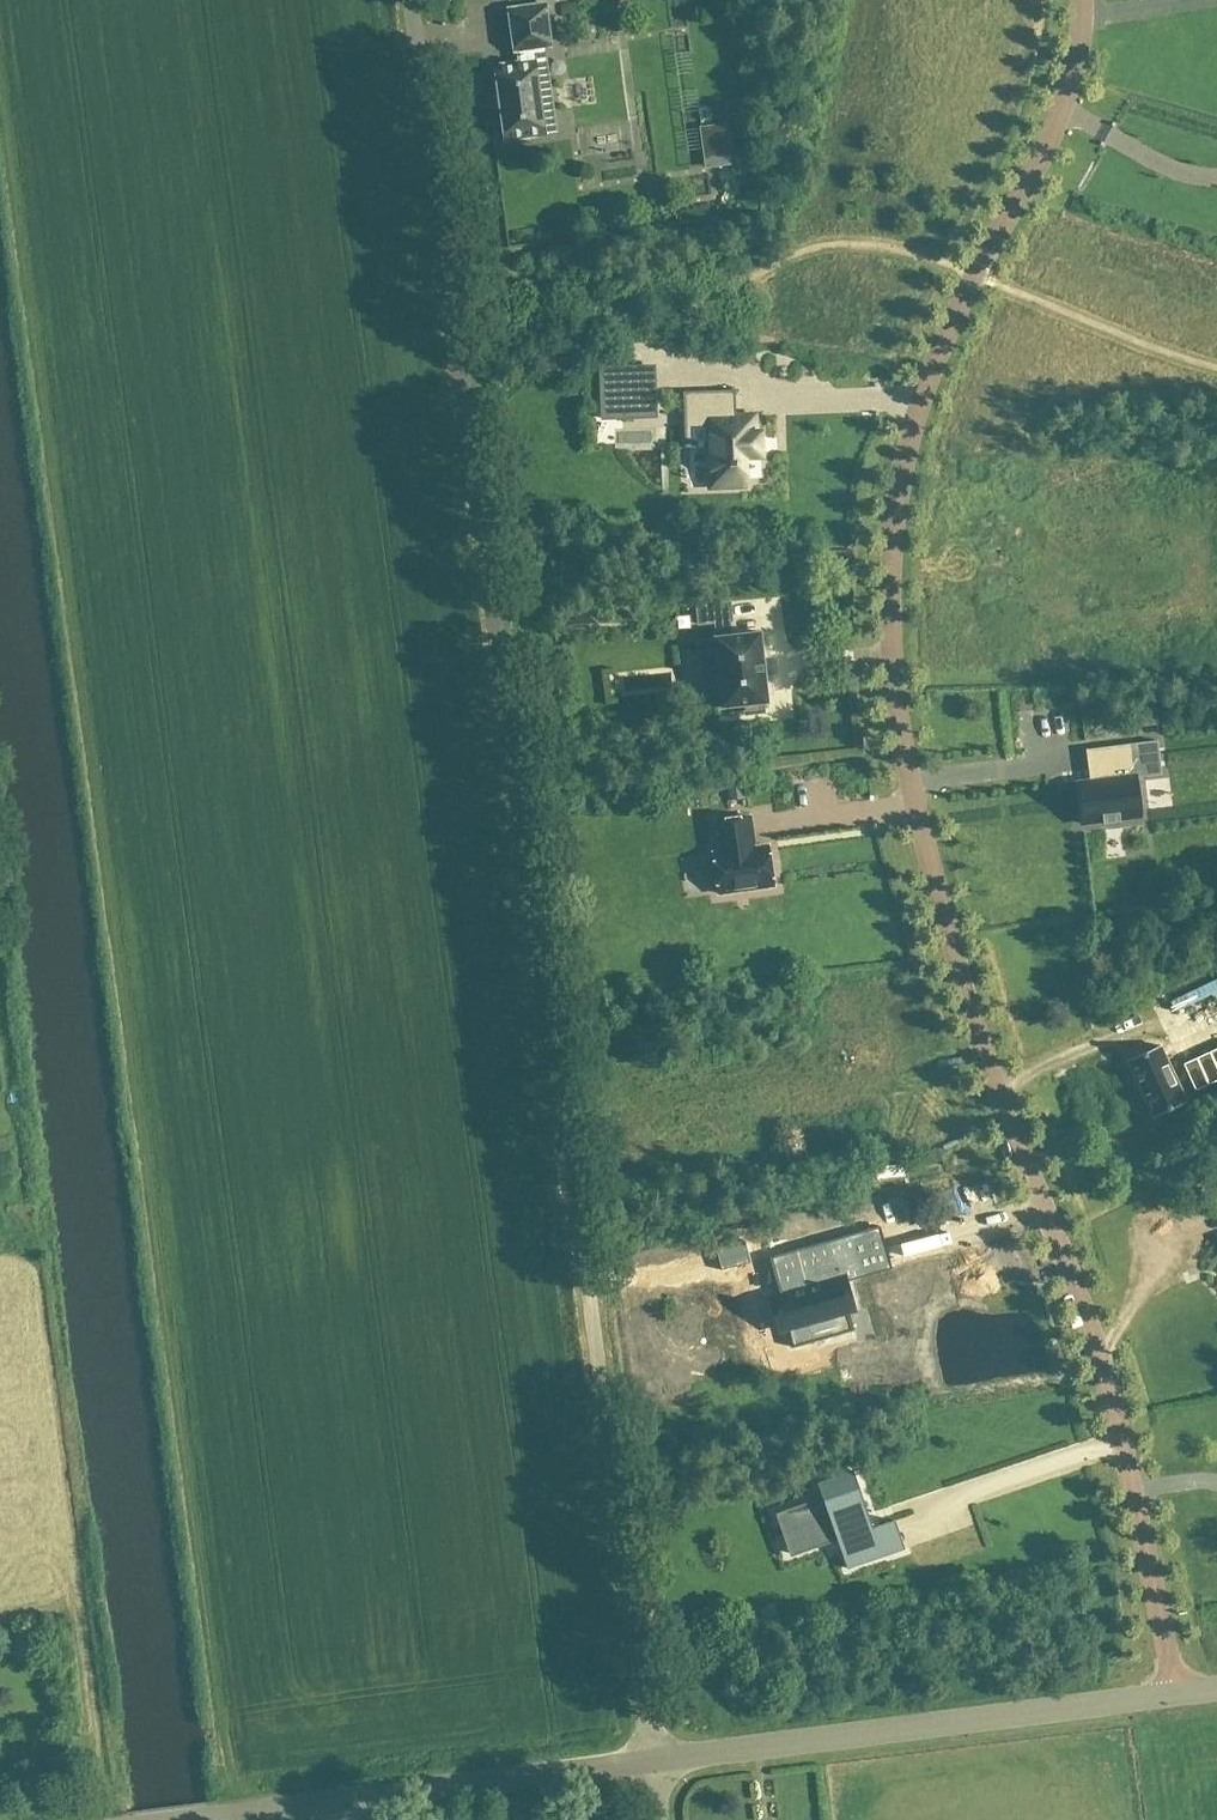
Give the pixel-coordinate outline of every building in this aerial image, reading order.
[(554,132),(542,48),(548,47),(543,7),(509,12),(515,52),(517,52),(519,66),(496,69),(506,140),(542,135),(542,134),(554,132)] [(629,367),(596,368),(597,401),(622,400),(623,421),(650,420),(649,398),(630,399),(629,367)] [(734,391),(682,393),(683,408),(687,408),(688,447),(697,446),(697,449),(702,449),(702,446),(709,446),(710,465),(711,488),(744,486),(743,458),(760,457),(759,435),(753,435),(753,418),(735,419),(734,391)] [(721,709),(767,705),(760,634),(730,637),(729,623),(731,622),(729,603),(696,607),(698,626),(714,624),(716,638),(714,639),(717,674),(701,676),(704,697),(720,695),(721,709)] [(1154,710),(1135,712),(1138,729),(1156,726),(1154,710)] [(1076,785),(1081,825),(1102,823),(1102,826),(1104,826),(1103,822),(1118,820),(1118,824),(1119,824),(1119,820),(1140,818),(1131,745),(1085,751),(1087,769),(1094,768),(1096,782),(1076,785)] [(720,853),(713,854),(719,895),(773,887),(768,847),(753,849),(749,818),(716,823),(720,853)] [(1203,969),(1151,993),(1163,1019),(1215,995),(1203,969)] [(1116,1061),(1142,1118),(1175,1103),(1149,1046),(1116,1061)] [(1216,1084),(1216,1052),(1202,1059),(1214,1085),(1216,1084)] [(846,1236),(767,1259),(778,1296),(768,1299),(777,1333),(805,1325),(810,1343),(850,1332),(844,1313),(850,1311),(839,1273),(855,1268),(846,1236)] [(744,1244),(715,1252),(721,1272),(750,1264),(744,1244)] [(835,1538),(836,1542),(846,1570),(882,1557),(872,1529),(871,1524),(868,1517),(853,1472),(817,1485),(821,1499),(774,1515),(780,1532),(793,1527),(802,1550),(835,1538)]
